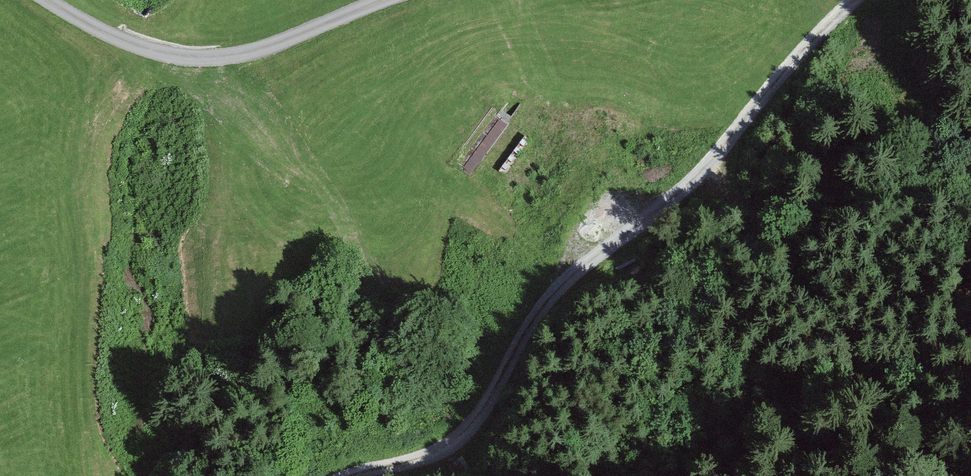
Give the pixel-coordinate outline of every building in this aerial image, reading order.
[(479,163),(508,114),(496,107),(467,156),(479,163)]
